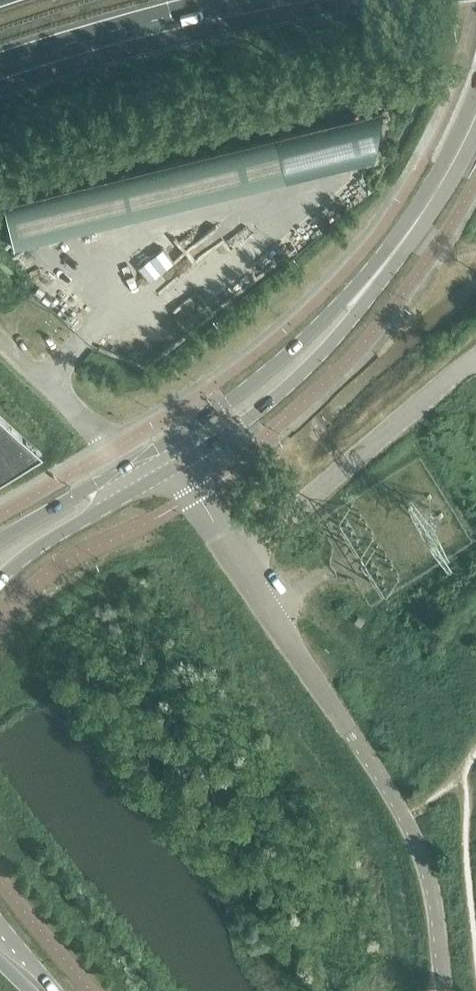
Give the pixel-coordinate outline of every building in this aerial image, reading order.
[(275,137),(3,205),(14,247),(285,179),(285,180),(368,160),(373,159),(382,111),(275,137)] [(139,264),(151,280),(176,261),(164,246),(139,264)] [(42,453),(0,413),(0,479),(42,453)] [(360,625),(364,620),(358,616),(354,621),(360,625)]
